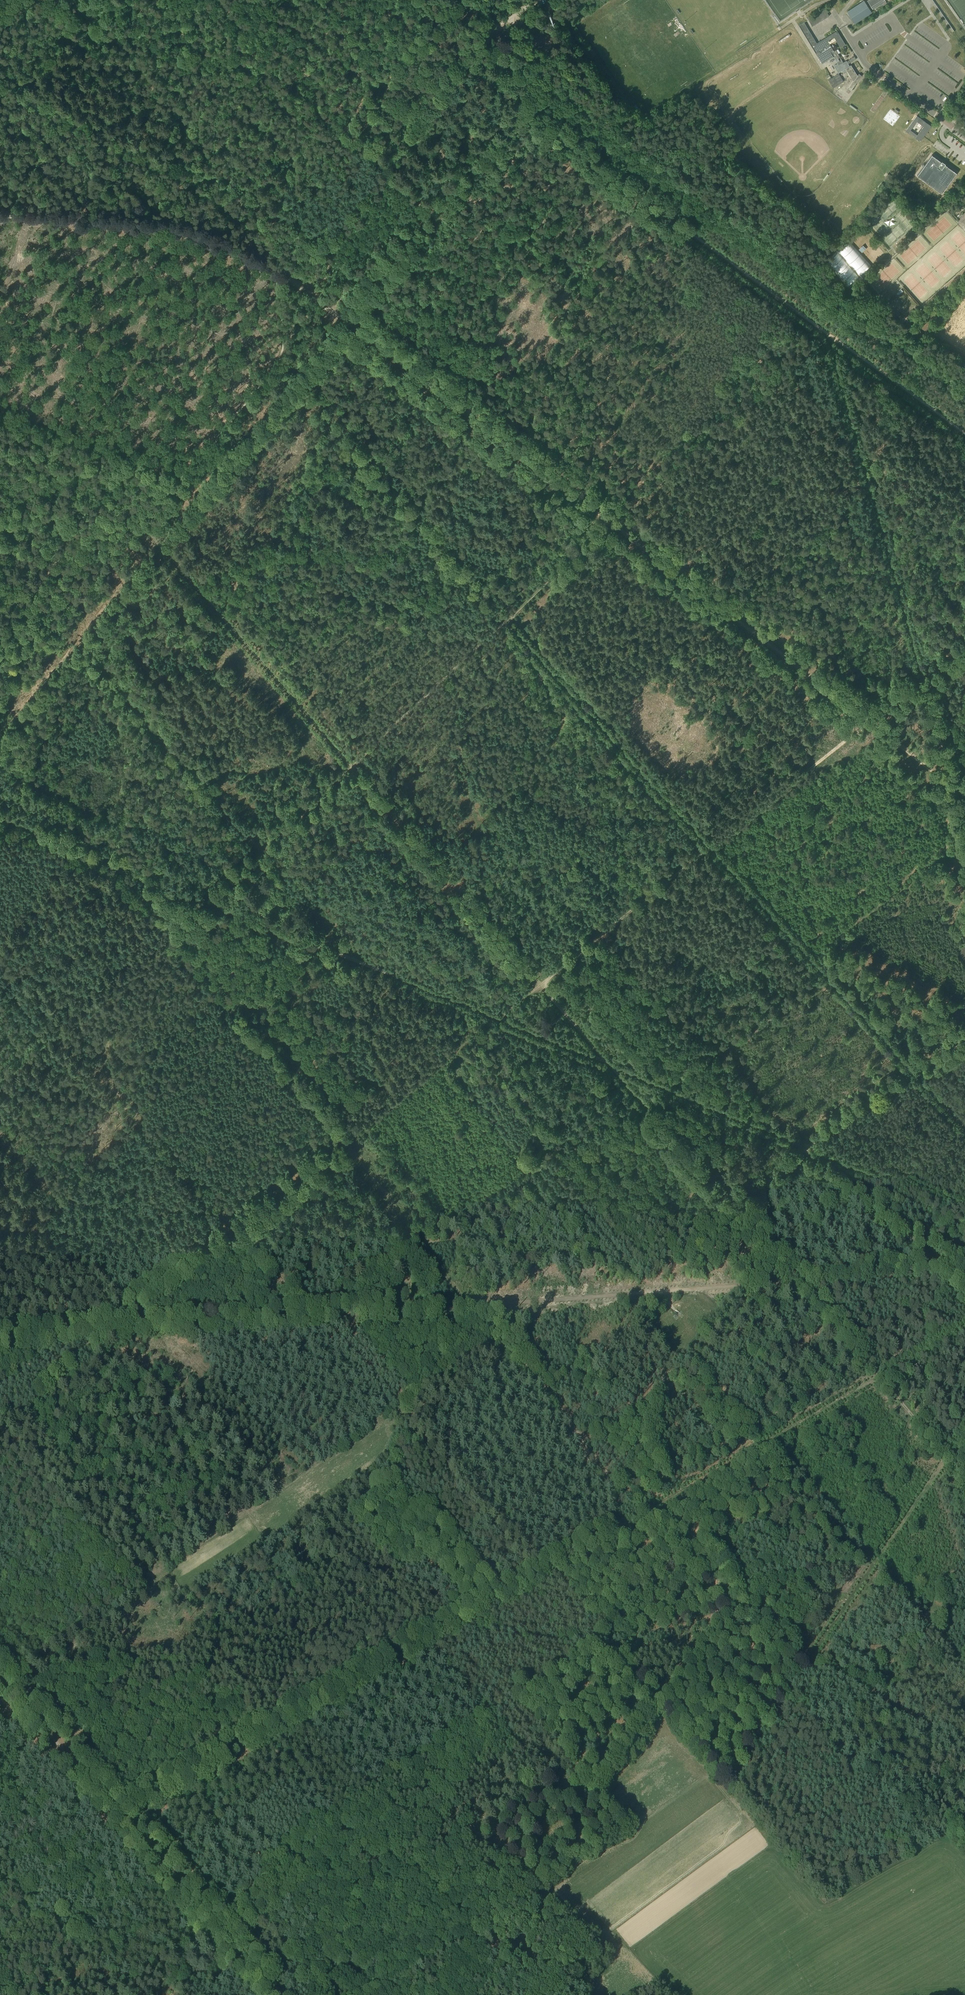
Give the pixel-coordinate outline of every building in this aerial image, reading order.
[(885,1),(885,0),(876,0),(869,4),(873,9),(882,3),(883,5),(887,3),(885,1)] [(948,20),(955,16),(945,0),(935,0),(948,20)] [(864,1),(847,12),(855,24),(872,12),(864,1)] [(812,26),(829,16),(825,9),(808,20),(812,26)] [(799,26),(822,64),(834,57),(842,71),(846,69),(853,81),(854,81),(848,89),(851,91),(862,76),(859,74),(858,75),(857,74),(851,65),(850,66),(846,61),(843,62),(836,50),(834,51),(828,41),(826,38),(822,40),(823,42),(818,45),(804,22),(799,26)] [(837,31),(826,38),(828,41),(834,38),(840,47),(845,44),(837,31)] [(532,36),(530,43),(535,48),(543,47),(544,43),(551,41),(552,38),(549,35),(542,37),(539,34),(532,36)] [(833,88),(844,82),(839,74),(828,80),(833,88)] [(931,126),(917,116),(906,131),(908,133),(917,121),(923,126),(915,138),(920,141),(931,126)] [(957,172),(932,155),(917,176),(942,193),(957,172)] [(850,242),(825,263),(846,288),(871,266),(850,242)] [(930,308),(926,314),(933,319),(937,313),(930,308)] [(929,323),(922,318),(918,324),(925,329),(929,323)] [(901,329),(906,334),(912,329),(907,323),(901,329)] [(918,341),(924,336),(918,330),(912,335),(918,341)]
